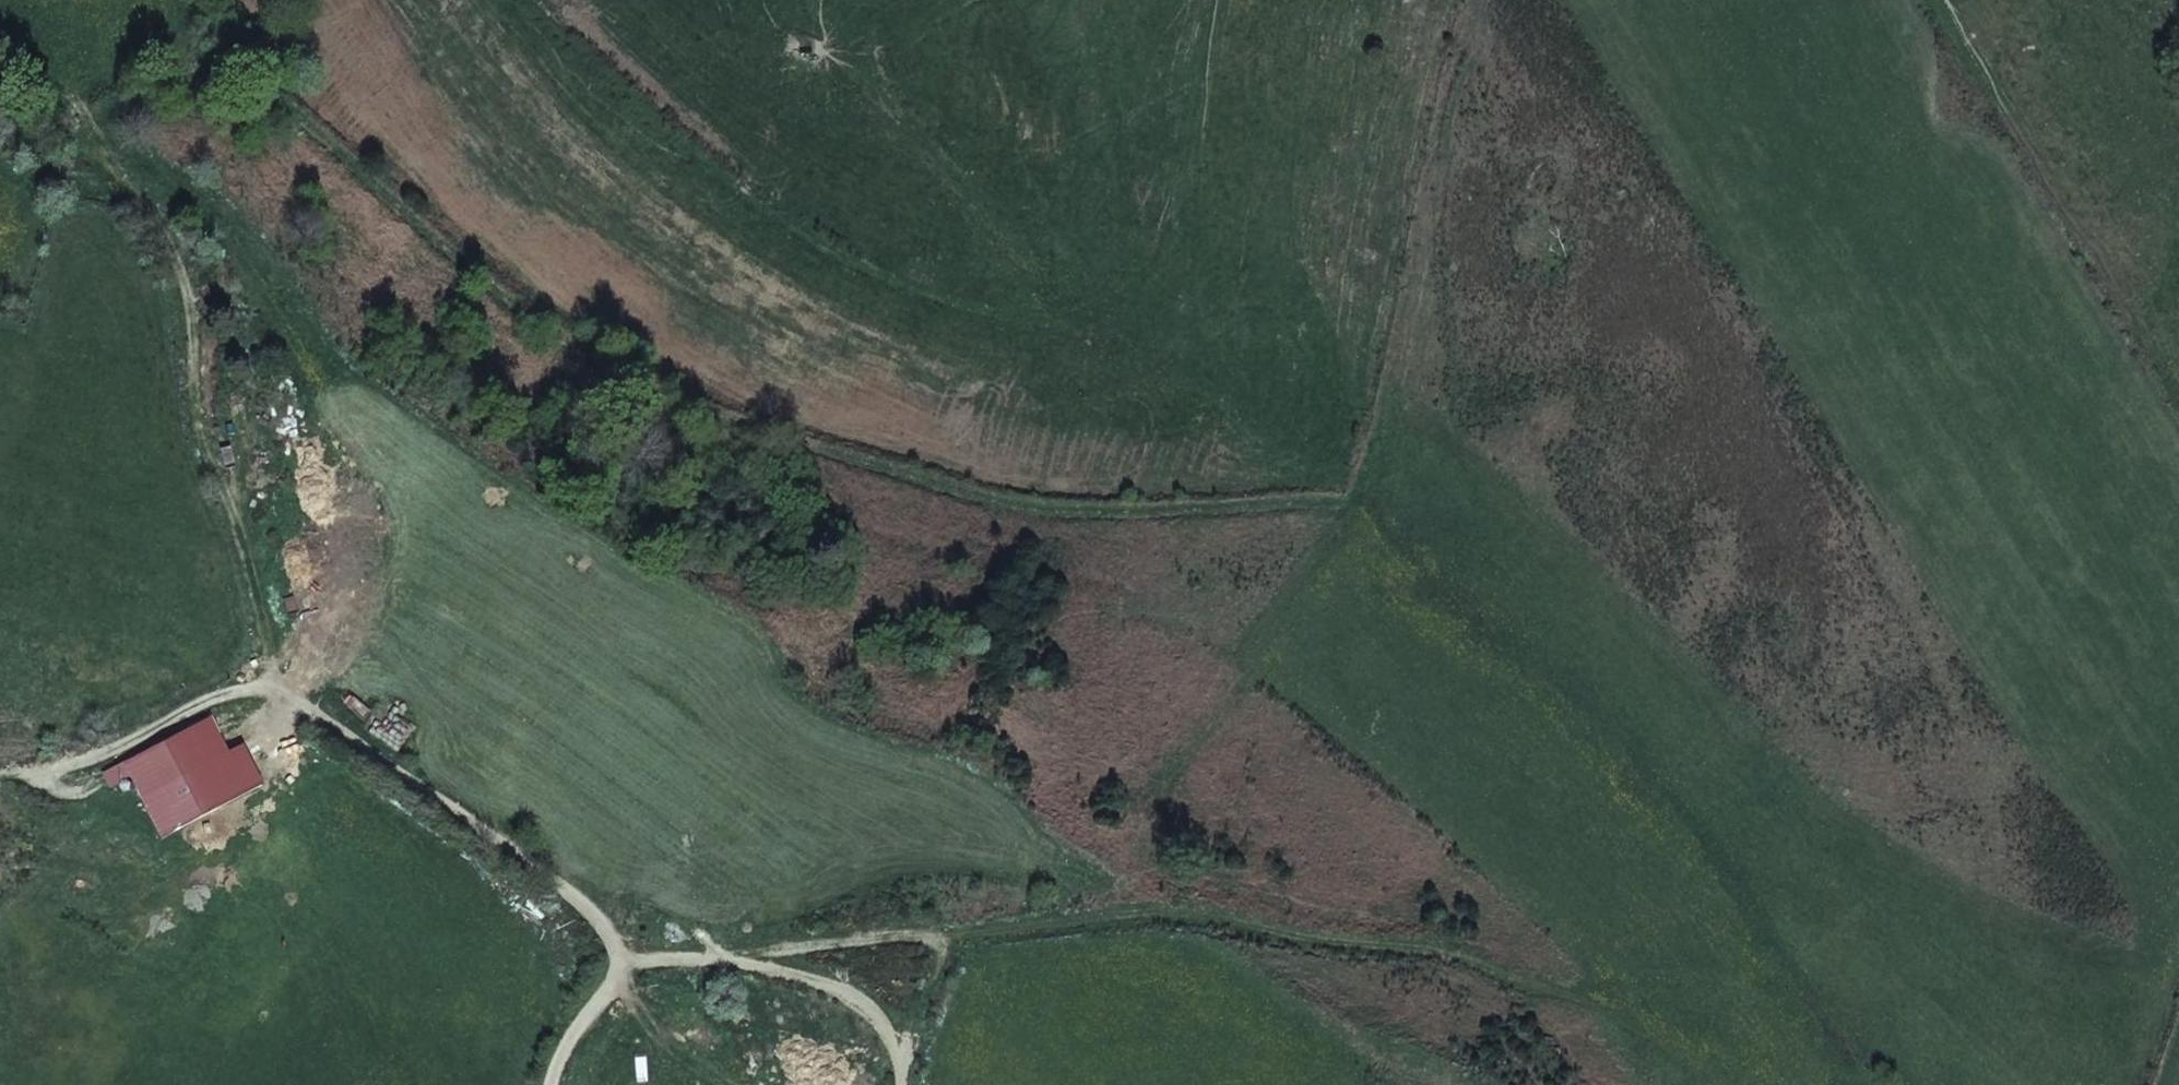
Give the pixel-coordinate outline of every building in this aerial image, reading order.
[(278,796),(242,720),(138,775),(179,854),(278,796)]
